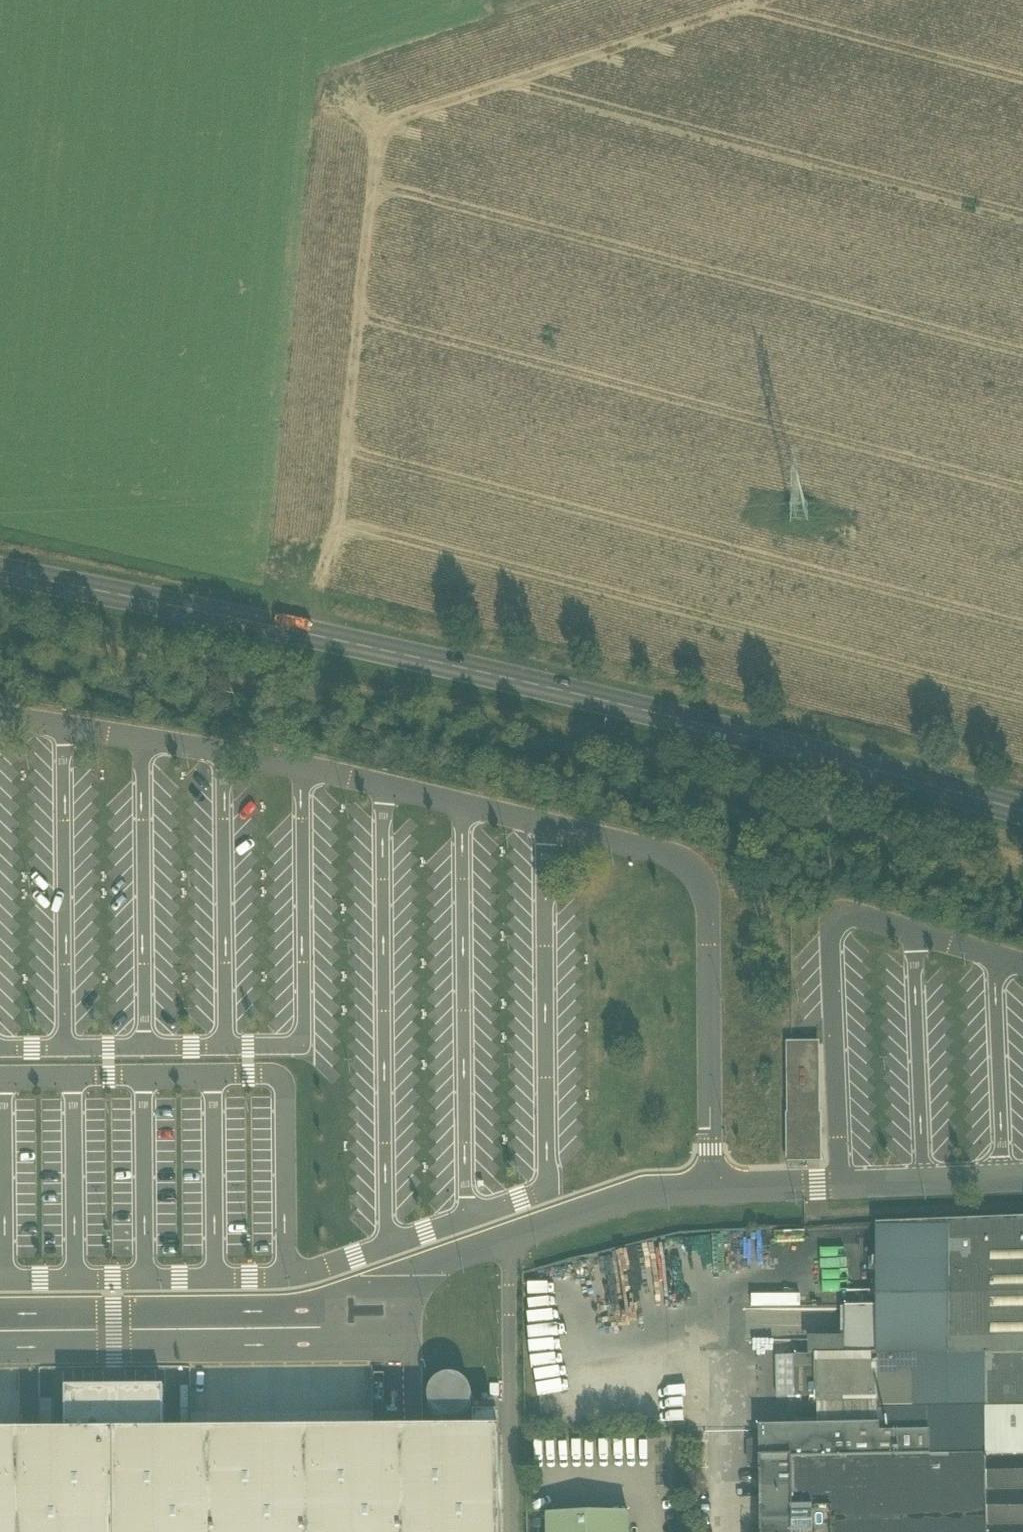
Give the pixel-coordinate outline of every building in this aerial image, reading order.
[(785,1044),(788,1165),(823,1164),(819,1043),(785,1044)] [(876,1228),(877,1309),(876,1357),(878,1398),(879,1428),(818,1429),(760,1430),(760,1444),(749,1445),(750,1461),(760,1461),(761,1531),(1022,1531),(1022,1222),(876,1228)] [(876,1357),(877,1309),(846,1309),(846,1310),(845,1339),(845,1357),(876,1357)] [(817,1357),(841,1357),(841,1355),(839,1354),(839,1347),(816,1348),(816,1359),(817,1359),(817,1357)] [(817,1359),(818,1403),(864,1403),(864,1398),(878,1398),(876,1357),(845,1357),(841,1357),(817,1357),(817,1359)] [(777,1399),(797,1399),(796,1358),(776,1358),(777,1399)] [(815,1358),(796,1358),(797,1399),(815,1398),(815,1358)] [(430,1394),(429,1406),(435,1417),(445,1423),(458,1423),(468,1415),(472,1404),(470,1392),(461,1383),(449,1380),(438,1384),(430,1394)] [(164,1440),(164,1439),(164,1392),(65,1392),(66,1440),(164,1440)] [(818,1403),(818,1429),(879,1428),(878,1398),(864,1398),(864,1403),(818,1403)] [(473,1413),(473,1437),(497,1437),(497,1413),(473,1413)] [(0,1441),(0,1531),(502,1531),(501,1437),(497,1437),(473,1437),(164,1440),(66,1440),(0,1441)] [(548,1531),(629,1531),(629,1516),(547,1518),(548,1531)]
